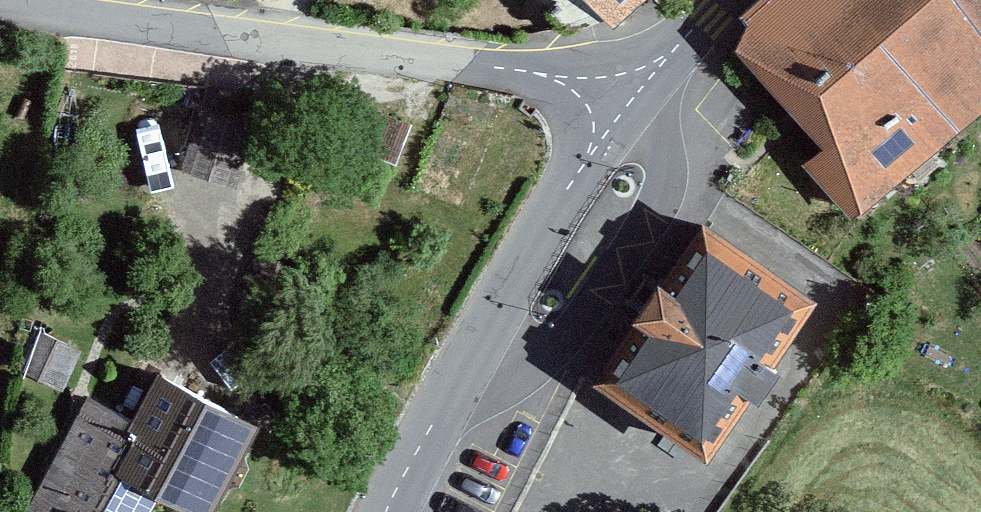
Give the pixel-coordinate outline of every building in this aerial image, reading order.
[(628,23),(653,0),(607,0),(628,23)] [(868,220),(980,122),(980,0),(763,0),(753,9),(763,19),(751,42),(839,136),(812,162),(868,220)] [(254,116),(197,102),(181,166),(238,180),(254,116)] [(613,380),(729,456),(838,290),(722,215),(613,380)] [(31,373),(74,395),(95,354),(52,332),(31,373)] [(85,384),(16,511),(141,511),(159,479),(209,507),(261,410),(157,354),(128,407),(85,384)]
